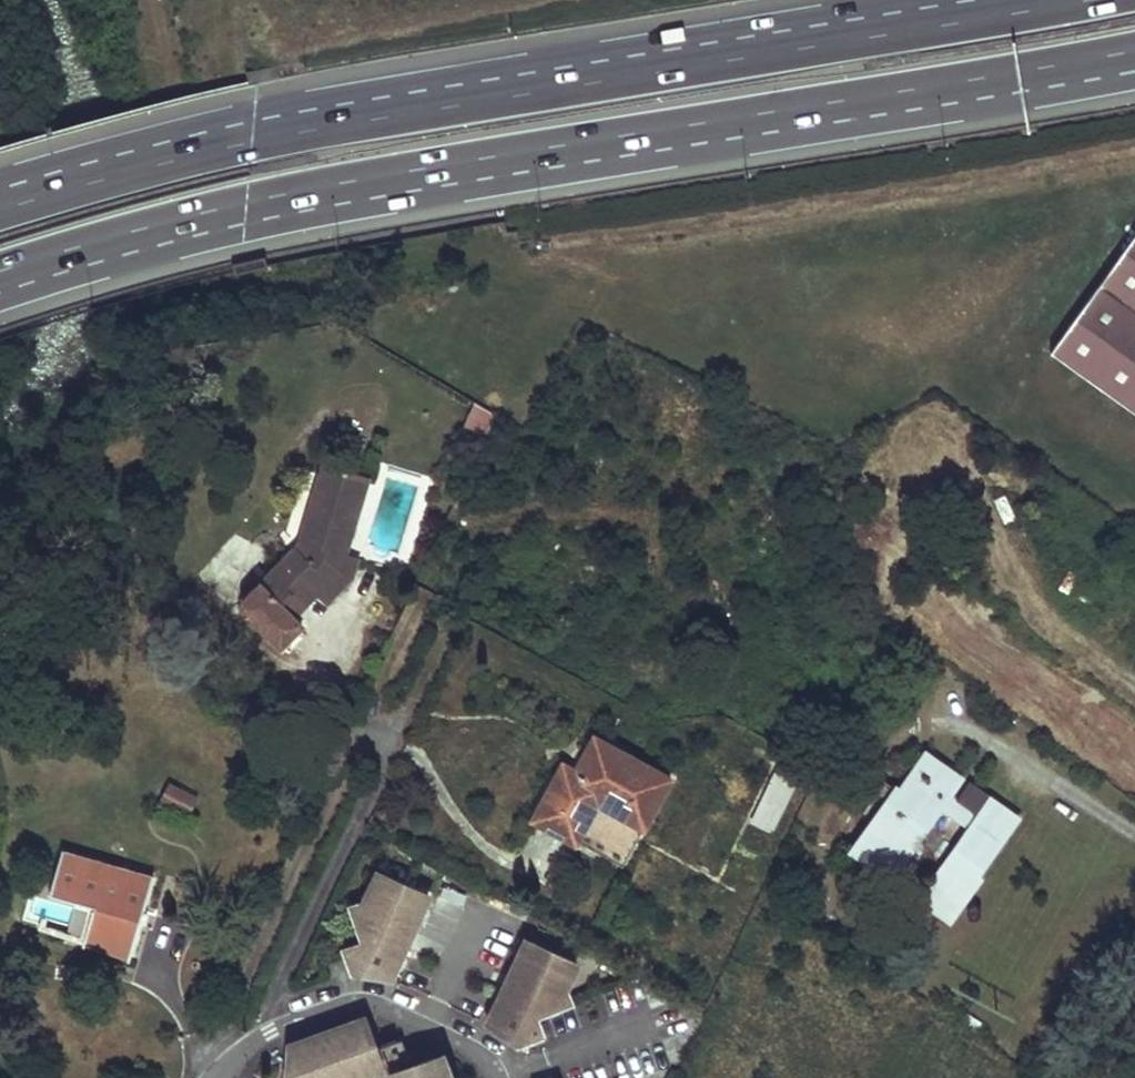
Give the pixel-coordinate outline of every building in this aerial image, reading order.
[(1134,412),(1134,236),(1051,350),(1134,412)] [(470,403),(458,437),(482,445),(494,411),(470,403)] [(300,546),(250,595),(250,608),(284,645),(306,624),(298,615),(335,581),(344,570),(353,547),(371,483),(326,470),(309,539),(300,546)] [(603,742),(592,736),(584,752),(573,771),(570,769),(567,767),(565,766),(562,764),(561,763),(530,819),(570,841),(573,838),(593,802),(631,824),(659,774),(603,742)] [(966,779),(925,749),(867,830),(853,822),(835,852),(885,888),(944,808),(973,827),(923,897),(955,919),(984,877),(980,874),(1020,817),(976,786),(968,796),(985,809),(982,812),(955,794),(966,779)] [(773,771),(749,823),(773,834),(797,781),(773,771)] [(201,798),(169,781),(160,800),(191,817),(201,798)] [(612,860),(631,824),(593,802),(573,838),(612,860)] [(157,879),(64,851),(51,892),(102,908),(91,943),(134,955),(157,879)] [(430,903),(380,880),(368,904),(357,909),(370,944),(351,951),(360,975),(363,975),(368,975),(373,975),(379,976),(385,978),(389,979),(394,981),(430,903)] [(955,919),(923,897),(915,908),(946,930),(955,919)] [(570,962),(539,948),(537,953),(527,948),(490,1027),(495,1029),(499,1032),(503,1034),(507,1038),(511,1041),(514,1045),(516,1048),(527,1045),(530,1052),(544,1048),(542,1045),(541,1040),(534,1021),(569,1009),(565,997),(577,972),(567,967),(570,962)] [(287,1047),(288,1049),(288,1052),(288,1055),(289,1058),(288,1061),(288,1064),(288,1068),(288,1072),(287,1077),(366,1077),(377,1074),(373,1063),(378,1062),(367,1030),(361,1033),(358,1022),(287,1047)] [(401,1071),(403,1077),(399,1077),(450,1077),(444,1062),(434,1066),(432,1060),(401,1071)]
